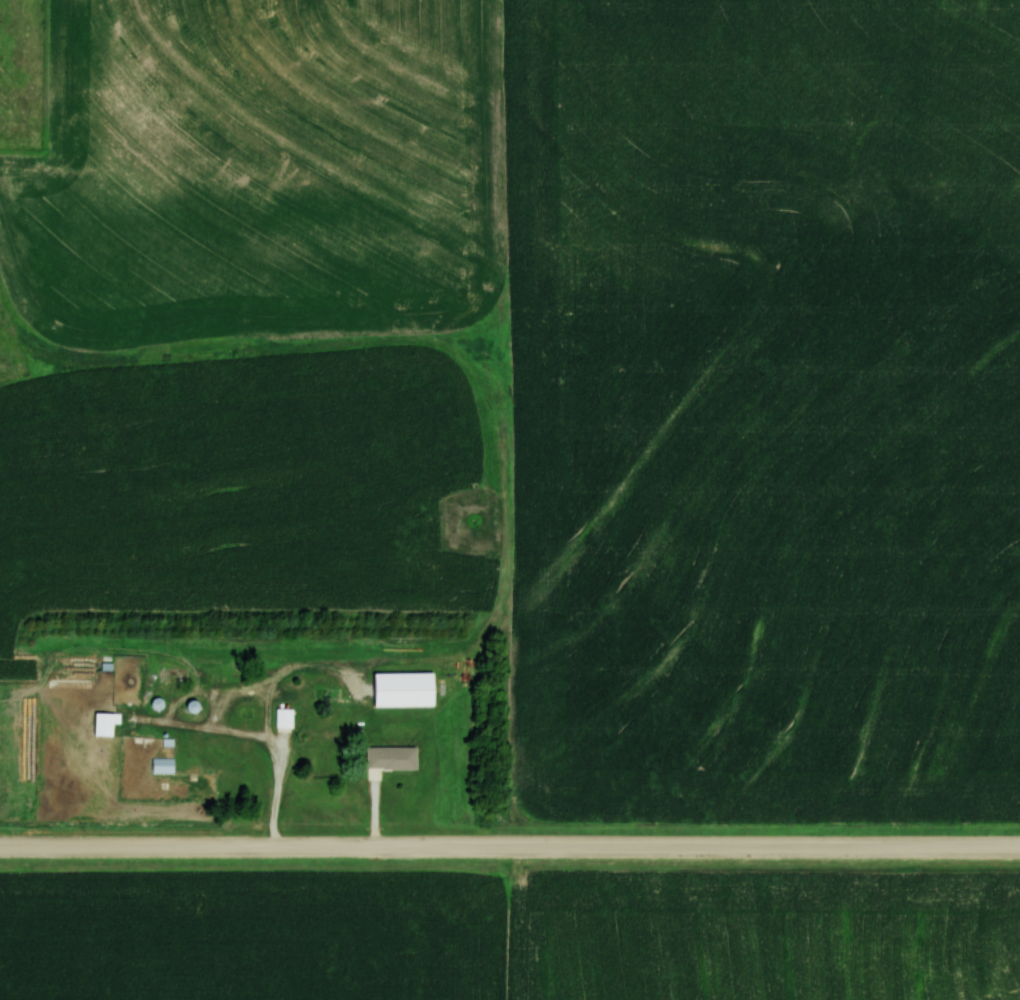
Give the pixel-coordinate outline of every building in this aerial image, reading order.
[(433,672),(373,672),(373,707),(433,707),(433,672)] [(292,729),(292,709),(276,709),(276,729),(292,729)] [(112,723),(120,724),(120,714),(94,713),(93,736),(112,736),(112,723)] [(416,747),(365,747),(365,769),(416,769),(416,747)] [(173,773),(173,759),(152,759),(152,773),(173,773)]
